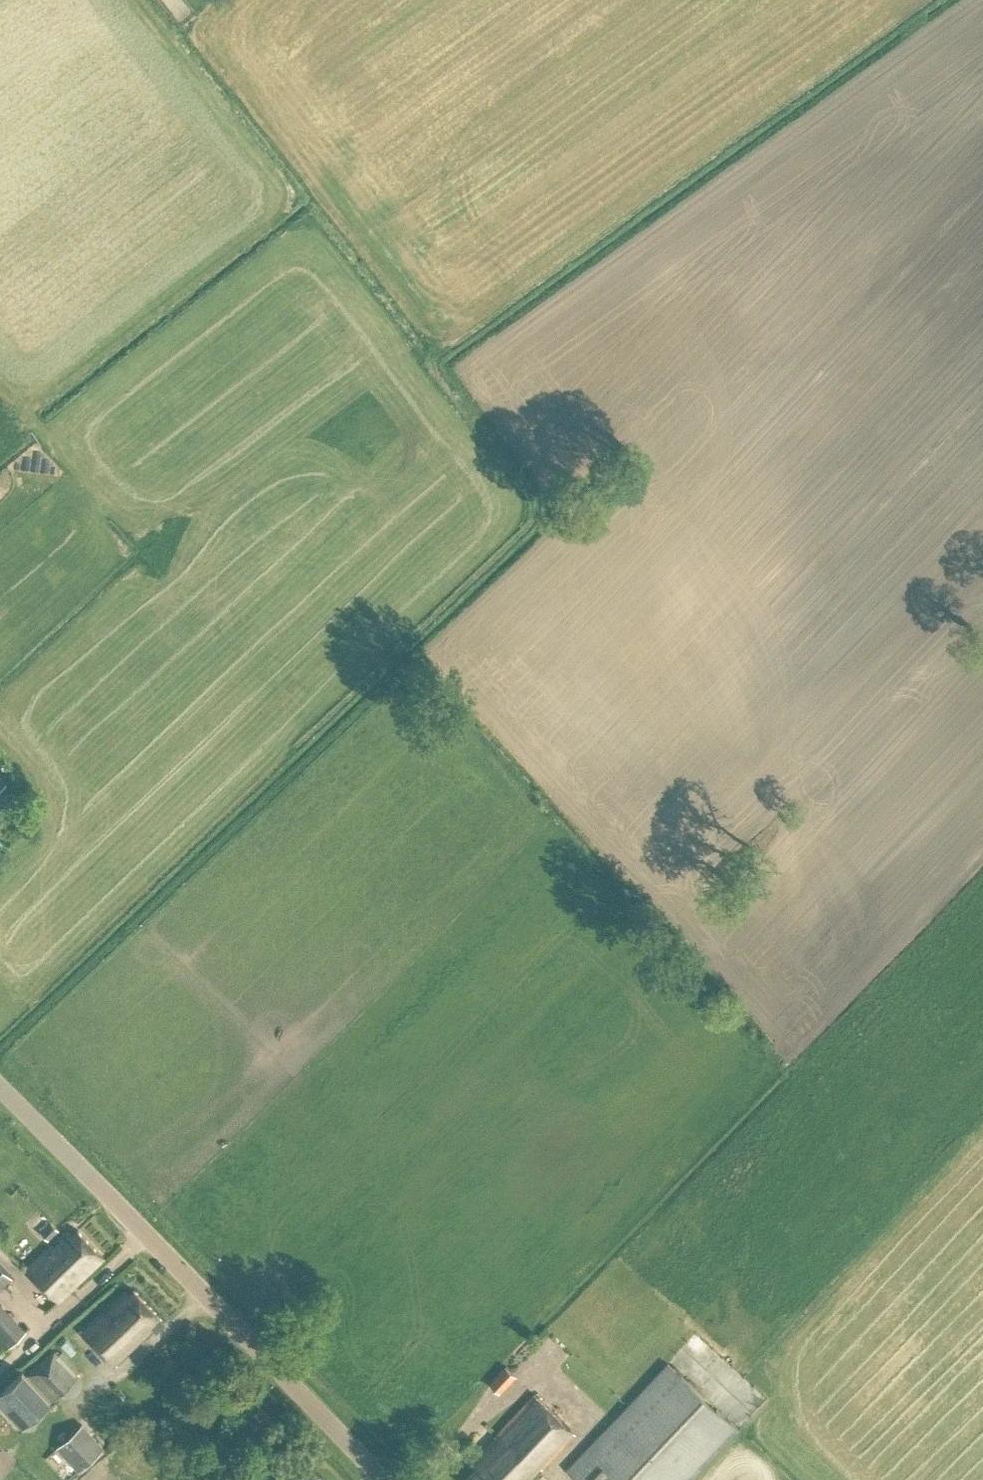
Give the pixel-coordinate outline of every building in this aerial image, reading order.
[(50,1221),(39,1231),(47,1239),(58,1229),(50,1221)] [(104,1255),(78,1228),(72,1233),(68,1229),(28,1266),(58,1298),(104,1255)] [(14,1275),(0,1261),(0,1289),(14,1275)] [(164,1322),(133,1289),(127,1296),(123,1292),(84,1329),(116,1362),(154,1326),(156,1329),(164,1322)] [(11,1344),(27,1328),(0,1300),(0,1332),(11,1344)] [(33,1370),(27,1375),(49,1399),(51,1401),(56,1396),(78,1376),(53,1349),(33,1370)] [(739,1428),(667,1361),(566,1469),(577,1479),(689,1479),(739,1428)] [(500,1393),(516,1375),(506,1365),(489,1383),(500,1393)] [(0,1393),(0,1409),(18,1428),(47,1401),(49,1399),(27,1375),(23,1371),(21,1373),(0,1393)] [(534,1394),(495,1435),(496,1437),(473,1461),(477,1465),(464,1479),(465,1479),(527,1479),(541,1466),(543,1468),(575,1433),(534,1394)] [(78,1469),(103,1446),(82,1424),(57,1447),(78,1469)] [(313,1471),(304,1479),(322,1479),(313,1471)]
